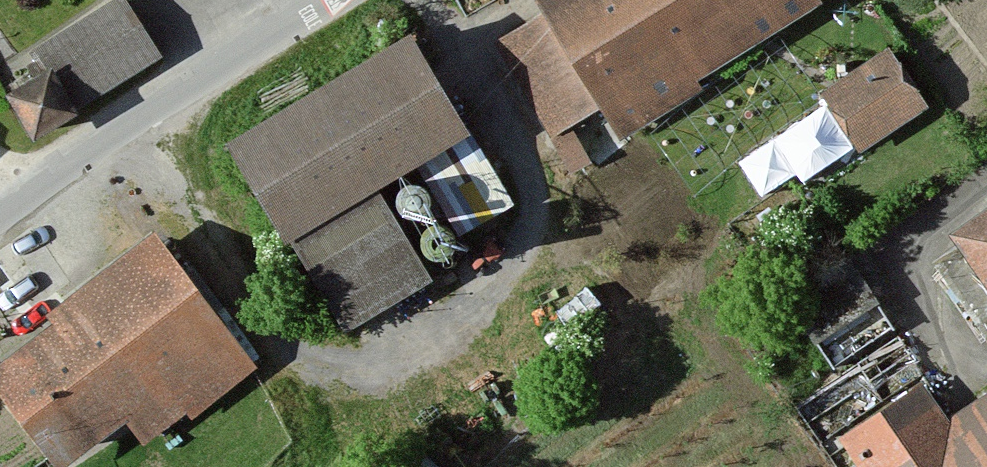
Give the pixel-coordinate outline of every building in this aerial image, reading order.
[(129,0),(118,0),(112,4),(46,45),(82,102),(162,52),(129,0)] [(552,8),(624,121),(814,0),(546,0),(552,8)] [(636,152),(552,8),(492,43),(577,187),(636,152)] [(403,34),(218,148),(336,340),(425,285),(365,188),(462,128),(403,34)] [(925,104),(889,48),(821,91),(857,148),(925,104)] [(943,236),(986,298),(986,205),(943,236)] [(157,233),(0,353),(0,395),(56,466),(66,466),(118,427),(144,460),(262,369),(157,233)] [(947,419),(925,387),(837,448),(851,466),(986,466),(986,392),(947,419)]
